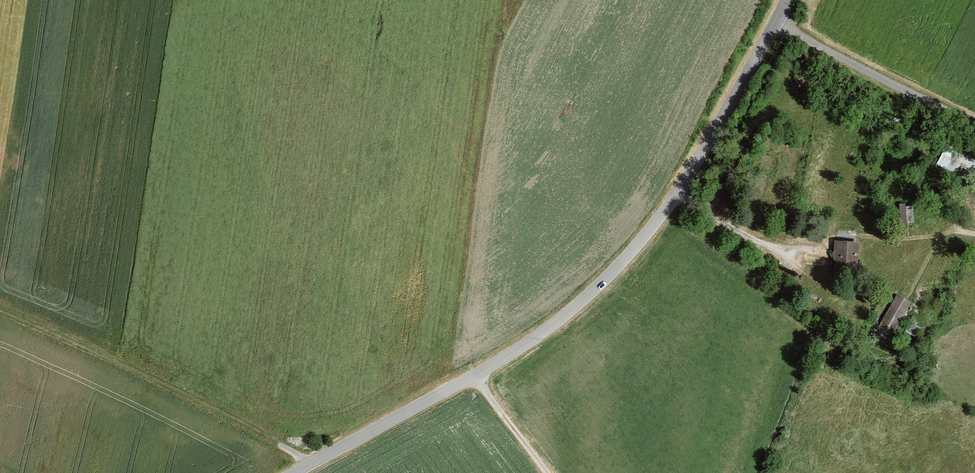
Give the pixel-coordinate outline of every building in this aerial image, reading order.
[(971,170),(974,162),(974,156),(947,142),(937,162),(960,174),(964,166),(971,170)] [(908,222),(916,221),(913,201),(905,202),(908,222)] [(857,244),(835,242),(833,261),(855,263),(857,244)] [(910,304),(896,297),(883,322),(897,329),(910,304)]
